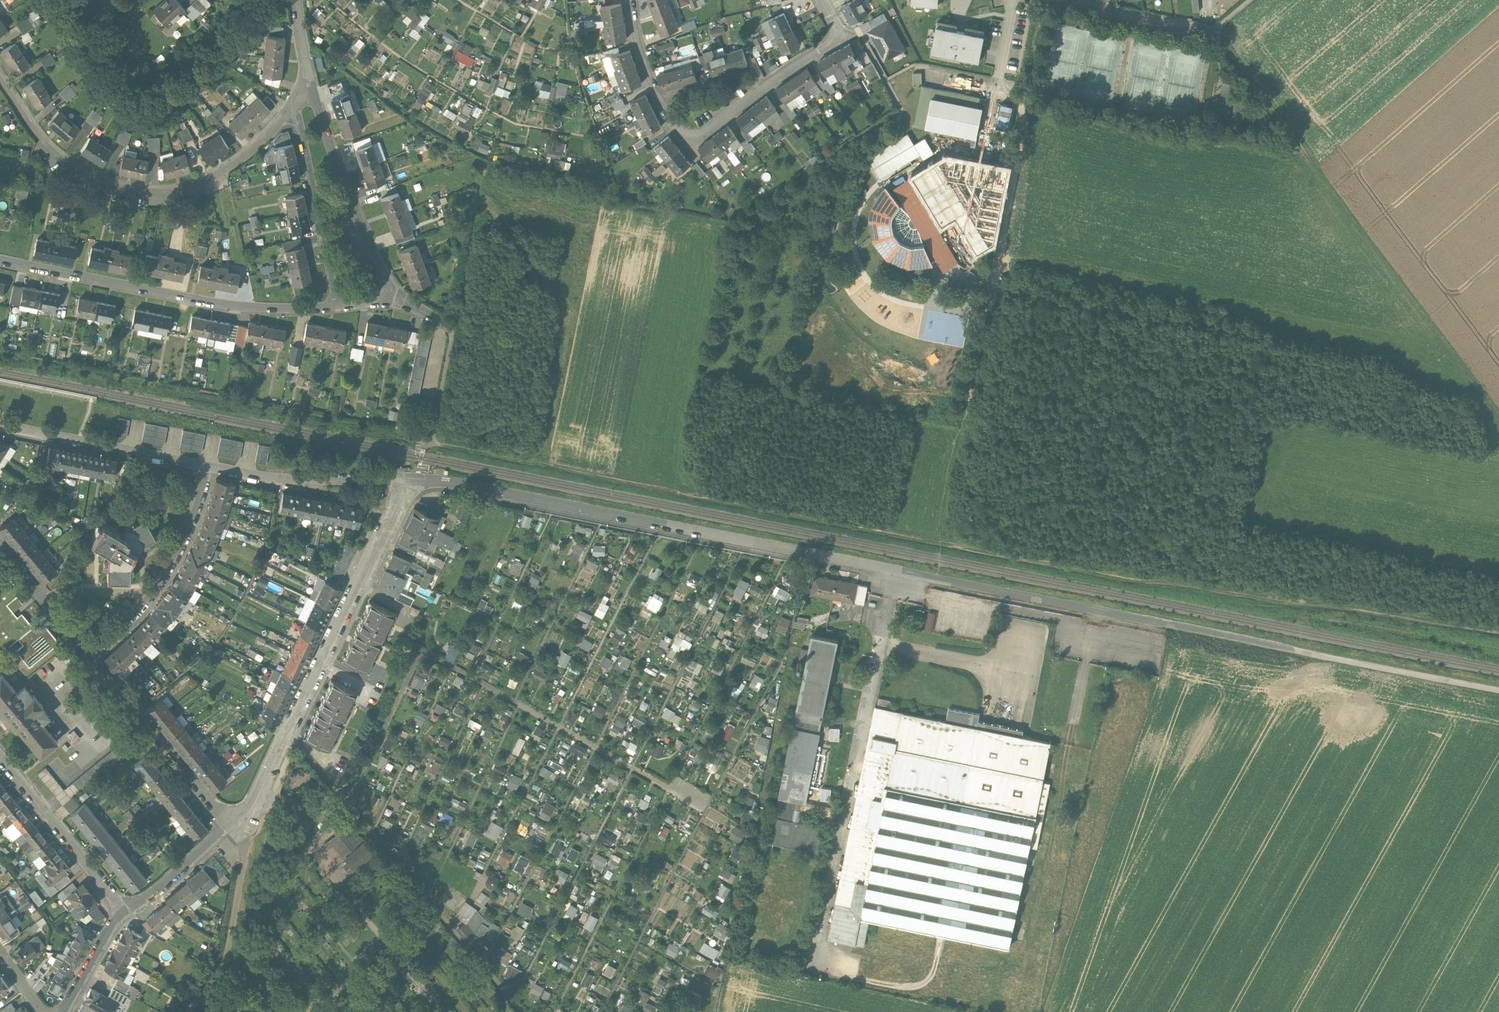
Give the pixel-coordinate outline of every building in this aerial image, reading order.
[(154,11),(168,27),(186,11),(177,0),(167,0),(154,11)] [(199,0),(197,0),(193,4),(202,13),(207,8),(199,0)] [(535,7),(541,10),(546,0),(538,0),(535,7)] [(655,16),(671,10),(667,0),(649,0),(655,16)] [(697,0),(690,3),(692,9),(699,6),(697,0)] [(841,6),(851,24),(867,15),(864,9),(865,8),(862,2),(861,3),(859,0),(853,0),(848,3),(841,6)] [(202,13),(193,4),(188,8),(196,17),(202,13)] [(621,4),(601,7),(604,24),(624,21),(621,4)] [(671,10),(655,16),(662,34),(678,27),(671,10)] [(784,13),(769,20),(776,36),(791,29),(784,13)] [(868,22),(873,30),(889,21),(884,13),(868,22)] [(321,24),(312,15),(307,20),(316,29),(321,24)] [(415,15),(407,25),(412,29),(420,19),(415,15)] [(27,19),(18,25),(21,30),(30,24),(27,19)] [(624,21),(604,24),(607,42),(627,38),(624,21)] [(893,31),(889,21),(873,30),(869,32),(885,60),(904,49),(899,40),(897,41),(892,32),(893,31)] [(978,63),(985,32),(965,28),(964,32),(957,30),(958,27),(937,23),(931,55),(960,61),(960,59),(978,63)] [(30,24),(21,30),(24,35),(34,28),(30,24)] [(723,26),(717,28),(719,35),(725,33),(723,26)] [(284,29),(272,28),(272,35),(283,36),(284,29)] [(717,28),(711,30),(713,37),(719,35),(717,28)] [(791,29),(776,36),(784,52),(799,45),(791,29)] [(760,36),(753,39),(756,45),(763,42),(760,36)] [(286,39),(268,37),(266,56),(284,58),(286,39)] [(357,52),(366,42),(361,38),(352,48),(357,52)] [(460,44),(454,41),(448,52),(454,56),(460,44)] [(674,41),(667,43),(669,50),(676,48),(674,41)] [(763,42),(756,45),(759,51),(765,48),(763,42)] [(667,43),(660,45),(662,52),(669,50),(667,43)] [(16,44),(2,53),(16,74),(29,65),(16,44)] [(858,57),(850,44),(834,52),(847,74),(854,70),(849,62),(858,57)] [(760,55),(756,46),(751,48),(756,57),(760,55)] [(349,48),(345,53),(350,58),(354,53),(349,48)] [(742,48),(725,54),(729,68),(746,63),(742,48)] [(725,54),(714,57),(712,49),(703,52),(704,56),(705,61),(707,60),(709,67),(711,74),(729,68),(725,54)] [(605,50),(591,54),(594,62),(602,60),(601,58),(607,56),(605,50)] [(629,50),(611,57),(617,73),(635,67),(630,53),(629,50)] [(834,52),(818,61),(826,75),(836,70),(840,78),(847,74),(834,52)] [(50,54),(41,60),(44,65),(53,58),(50,54)] [(284,58),(266,56),(264,76),(267,76),(281,78),(282,78),(284,58)] [(705,61),(704,56),(699,58),(702,69),(709,67),(707,60),(705,61)] [(53,58),(44,65),(47,69),(56,63),(53,58)] [(872,62),(863,68),(871,82),(880,77),(872,62)] [(692,64),(675,69),(679,84),(696,79),(692,64)] [(635,67),(617,73),(623,90),(641,83),(635,67)] [(807,68),(792,78),(801,91),(815,82),(816,81),(813,77),(807,68)] [(675,69),(657,74),(662,89),(679,84),(675,69)] [(496,92),(505,93),(508,72),(499,70),(496,92)] [(914,72),(914,84),(923,84),(924,72),(914,72)] [(597,74),(591,76),(593,82),(599,80),(597,74)] [(830,94),(818,74),(813,77),(816,81),(815,82),(824,97),(830,94)] [(281,78),(267,76),(265,82),(279,87),(281,78)] [(489,76),(482,87),(488,91),(495,80),(489,76)] [(38,78),(24,87),(38,108),(52,99),(38,78)] [(792,78),(777,88),(785,101),(801,91),(792,78)] [(599,80),(593,82),(595,88),(601,86),(599,80)] [(858,80),(852,83),(855,89),(861,86),(858,80)] [(852,83),(846,87),(850,93),(855,89),(852,83)] [(230,89),(226,84),(222,88),(226,93),(230,89)] [(69,86),(61,93),(64,98),(73,90),(69,86)] [(560,88),(554,86),(550,98),(557,100),(560,88)] [(981,97),(925,86),(918,124),(930,127),(930,124),(979,135),(984,109),(979,108),(981,97)] [(222,88),(218,92),(222,96),(226,93),(222,88)] [(73,90),(64,98),(68,102),(76,94),(73,90)] [(619,91),(603,99),(607,106),(623,99),(619,91)] [(346,94),(329,100),(336,119),(353,113),(346,94)] [(645,94),(631,101),(635,109),(625,114),(629,122),(639,117),(653,110),(645,94)] [(766,96),(752,107),(761,119),(766,125),(779,115),(779,114),(775,109),(776,108),(766,96)] [(277,106),(269,97),(264,101),(272,110),(277,106)] [(423,101),(417,97),(413,103),(419,107),(423,101)] [(259,99),(245,112),(256,125),(271,111),(259,99)] [(461,100),(453,115),(466,121),(474,106),(461,100)] [(221,103),(213,110),(221,119),(229,112),(221,103)] [(817,104),(812,108),(816,113),(821,110),(817,104)] [(1013,109),(1003,106),(998,123),(1009,125),(1013,109)] [(752,107),(737,118),(744,127),(747,131),(747,130),(761,119),(752,107)] [(812,108),(806,112),(810,117),(816,113),(812,108)] [(653,110),(639,117),(646,133),(661,126),(653,110)] [(785,110),(779,114),(779,115),(785,123),(791,119),(785,110)] [(94,111),(87,120),(92,124),(98,115),(94,111)] [(78,128),(59,112),(49,125),(68,141),(78,128)] [(245,112),(230,126),(242,138),(256,125),(245,112)] [(213,113),(208,117),(215,126),(220,122),(213,113)] [(353,113),(336,119),(342,137),(359,131),(353,113)] [(98,115),(92,124),(97,127),(103,118),(98,115)] [(617,120),(611,123),(614,129),(620,126),(617,120)] [(470,127),(458,121),(455,127),(467,133),(470,127)] [(728,125),(713,136),(723,148),(731,142),(734,147),(741,142),(735,134),(728,125)] [(620,126),(614,129),(617,135),(623,132),(620,126)] [(747,131),(744,127),(739,131),(747,141),(753,137),(747,130),(747,131)] [(188,129),(183,131),(188,141),(193,139),(188,129)] [(795,129),(789,134),(795,141),(801,136),(795,129)] [(122,130),(117,141),(123,144),(127,133),(122,130)] [(183,131),(178,133),(183,144),(188,141),(183,131)] [(747,141),(739,131),(735,134),(741,142),(751,156),(756,152),(747,141)] [(779,131),(773,135),(778,141),(783,137),(779,131)] [(127,133),(123,144),(128,146),(132,135),(127,133)] [(867,158),(880,180),(921,156),(908,134),(867,158)] [(773,135),(768,139),(772,145),(778,141),(773,135)] [(220,136),(199,150),(208,163),(229,150),(220,136)] [(668,136),(656,146),(667,159),(679,149),(668,136)] [(713,136),(699,147),(708,159),(723,148),(713,136)] [(641,154),(651,149),(645,137),(636,142),(641,154)] [(801,137),(797,141),(803,148),(794,156),(805,169),(819,157),(801,137)] [(112,152),(90,138),(82,153),(103,166),(112,152)] [(482,142),(480,150),(489,152),(491,144),(482,142)] [(370,144),(353,150),(360,168),(377,162),(370,144)] [(293,145),(275,149),(279,167),(296,163),(293,145)] [(561,151),(548,149),(547,156),(559,158),(561,151)] [(679,149),(667,159),(678,173),(690,163),(679,149)] [(913,173),(941,221),(956,213),(977,248),(993,239),(1006,165),(945,153),(913,173)] [(186,156),(162,163),(166,178),(190,172),(186,156)] [(148,163),(124,158),(121,173),(145,178),(148,163)] [(557,159),(556,167),(571,169),(572,161),(557,159)] [(744,166),(740,160),(735,164),(739,170),(744,166)] [(377,162),(360,168),(366,187),(383,181),(377,162)] [(296,163),(279,167),(283,184),(300,180),(296,163)] [(735,164),(729,168),(734,174),(739,170),(735,164)] [(647,167),(642,171),(646,176),(651,172),(647,167)] [(651,172),(646,176),(650,181),(655,177),(651,172)] [(907,179),(893,187),(907,210),(921,202),(907,179)] [(384,182),(373,186),(375,192),(386,188),(384,182)] [(890,205),(891,203),(893,203),(897,199),(887,187),(878,198),(873,208),(871,218),(871,229),(875,239),(880,248),(888,256),(897,261),(907,265),(918,265),(932,262),(926,248),(916,250),(917,251),(914,252),(912,250),(910,250),(903,247),(902,249),(900,248),(899,245),(897,244),(892,239),(891,239),(890,238),(890,235),(889,233),(887,226),(885,226),(885,224),(886,222),(886,219),(880,219),(881,216),(887,217),(888,212),(891,206),(890,205)] [(396,194),(380,200),(386,218),(403,212),(396,194)] [(304,195),(286,199),(290,216),(307,213),(304,195)] [(921,202),(907,210),(921,233),(935,225),(921,202)] [(403,212),(386,218),(393,236),(409,231),(403,212)] [(307,213),(290,216),(293,233),(310,230),(307,213)] [(957,263),(935,225),(921,233),(944,271),(957,263)] [(50,241),(37,239),(34,255),(53,259),(57,240),(50,238),(50,241)] [(64,241),(57,240),(53,259),(72,263),(76,247),(64,244),(64,241)] [(301,240),(284,243),(285,251),(287,251),(303,247),(301,240)] [(199,243),(197,256),(207,258),(209,246),(199,243)] [(415,246),(398,252),(404,270),(421,264),(415,246)] [(104,250),(92,248),(89,264),(108,268),(112,249),(105,247),(104,250)] [(303,247),(287,251),(291,268),(308,265),(304,247),(303,247)] [(119,250),(112,249),(108,268),(127,272),(131,256),(119,253),(119,250)] [(159,258),(147,256),(144,272),(163,276),(167,256),(160,255),(159,258)] [(174,258),(167,256),(163,276),(183,279),(186,263),(173,261),(174,258)] [(421,264),(404,270),(411,289),(428,283),(421,264)] [(308,265),(291,268),(295,286),(312,282),(308,265)] [(214,269),(202,266),(198,283),(218,287),(222,267),(215,266),(214,269)] [(229,269),(222,267),(218,287),(237,291),(240,274),(228,272),(229,269)] [(42,291),(23,287),(20,303),(39,306),(42,291)] [(60,295),(42,291),(39,306),(57,310),(60,295)] [(98,302),(80,299),(77,314),(95,318),(98,302)] [(116,306),(98,302),(95,318),(113,322),(116,306)] [(154,314),(136,310),(133,325),(151,329),(154,314)] [(154,314),(151,329),(169,333),(172,318),(154,314)] [(211,320),(193,316),(190,332),(208,335),(211,320)] [(229,324),(211,320),(208,335),(226,339),(229,324)] [(267,326),(249,322),(246,338),(264,341),(267,326)] [(386,326),(367,322),(363,340),(383,344),(386,326)] [(326,327),(307,323),(303,341),(323,345),(326,327)] [(285,330),(267,326),(264,341),(282,345),(285,330)] [(406,330),(386,326),(383,344),(402,348),(406,330)] [(345,331),(326,327),(323,345),(342,348),(345,331)] [(420,333),(408,330),(405,342),(417,344),(420,333)] [(417,344),(406,400),(417,402),(431,335),(420,333),(417,344)] [(298,346),(292,344),(290,355),(296,357),(298,346)] [(353,346),(351,358),(364,360),(365,348),(353,346)] [(130,420),(119,418),(115,435),(126,437),(130,420)] [(167,427),(145,423),(142,440),(164,445),(167,427)] [(204,434),(184,430),(180,448),(201,452),(204,434)] [(242,441),(221,437),(218,455),(239,459),(242,441)] [(0,440),(0,453),(3,455),(9,445),(0,440)] [(270,446),(259,444),(255,462),(266,464),(270,446)] [(57,467),(61,448),(50,446),(46,465),(57,467)] [(68,469),(72,450),(61,448),(57,467),(68,469)] [(79,472),(83,453),(72,450),(68,469),(79,472)] [(91,474),(94,455),(83,453),(79,472),(91,474)] [(102,476),(105,457),(94,455),(91,474),(102,476)] [(113,478),(117,459),(105,457),(102,476),(113,478)] [(213,488),(232,493),(235,482),(216,479),(213,488)] [(112,650),(125,664),(142,649),(146,653),(154,646),(149,641),(157,633),(174,614),(189,594),(198,577),(208,557),(218,537),(225,516),(229,505),(232,493),(213,488),(211,500),(207,510),(200,530),(191,549),(181,568),(177,574),(169,587),(156,604),(157,604),(143,620),(128,636),(112,650)] [(294,494),(283,492),(279,510),(290,513),(294,494)] [(305,496),(294,494),(290,513),(302,515),(305,496)] [(317,498),(305,496),(302,515),(313,517),(317,498)] [(328,500),(317,498),(313,517),(324,519),(328,500)] [(339,503),(328,500),(324,519),(335,521),(339,503)] [(350,505),(339,503),(335,521),(347,524),(350,505)] [(361,507),(350,505),(347,524),(358,526),(361,507)] [(427,513),(418,509),(417,510),(413,511),(412,510),(404,528),(427,538),(430,532),(438,514),(428,509),(427,513)] [(532,524),(531,515),(523,515),(524,524),(532,524)] [(21,525),(13,516),(0,527),(0,530),(6,537),(21,525)] [(126,528),(122,534),(103,523),(93,541),(111,552),(108,558),(107,579),(130,580),(130,565),(143,544),(155,537),(145,517),(126,528)] [(578,529),(592,533),(594,528),(580,523),(578,529)] [(13,546),(28,534),(21,525),(6,537),(13,546)] [(404,528),(395,546),(413,554),(418,544),(425,547),(429,539),(404,528)] [(435,534),(430,532),(427,538),(429,539),(437,543),(439,538),(434,535),(435,534)] [(20,555),(35,543),(28,534),(13,546),(20,555)] [(437,543),(429,539),(425,547),(433,551),(437,543)] [(579,539),(570,557),(578,561),(587,543),(579,539)] [(347,542),(331,574),(342,579),(357,547),(347,542)] [(27,564),(42,551),(35,543),(20,555),(27,564)] [(595,544),(595,554),(607,555),(607,544),(595,544)] [(632,562),(640,548),(633,545),(626,559),(632,562)] [(35,572),(49,560),(42,551),(27,564),(35,572)] [(410,559),(392,551),(385,567),(402,575),(405,570),(410,559)] [(598,573),(602,563),(591,558),(587,568),(598,573)] [(511,571),(521,574),(525,562),(515,559),(511,571)] [(42,581),(57,569),(49,560),(35,572),(42,581)] [(402,575),(385,567),(377,584),(394,592),(402,575)] [(423,575),(413,571),(412,574),(405,570),(402,575),(426,587),(433,572),(426,569),(423,575)] [(529,585),(539,589),(542,579),(532,575),(529,585)] [(836,580),(815,576),(813,589),(812,594),(833,598),(836,580)] [(746,596),(752,581),(742,577),(736,591),(746,596)] [(0,587),(0,653),(18,638),(33,626),(21,612),(15,617),(12,613),(13,611),(22,603),(17,596),(22,592),(10,578),(0,587)] [(320,590),(337,598),(342,587),(325,579),(320,590)] [(857,584),(836,580),(833,598),(854,602),(857,584)] [(760,595),(764,587),(753,582),(749,590),(760,595)] [(868,586),(860,585),(856,603),(864,604),(868,586)] [(813,589),(804,587),(802,593),(812,595),(812,594),(813,589)] [(884,591),(871,589),(869,601),(881,604),(884,591)] [(315,600),(332,608),(337,598),(320,590),(315,600)] [(659,610),(666,597),(656,592),(650,605),(659,610)] [(604,617),(613,598),(606,594),(597,613),(604,617)] [(517,596),(514,606),(522,609),(525,599),(517,596)] [(412,604),(424,609),(427,601),(415,597),(412,604)] [(310,610),(327,619),(332,608),(315,600),(310,610)] [(483,600),(480,607),(492,612),(495,605),(483,600)] [(395,614),(371,602),(357,631),(381,642),(395,614)] [(581,608),(578,616),(590,622),(594,614),(581,608)] [(305,621),(322,629),(327,619),(310,610),(305,621)] [(937,630),(938,611),(929,610),(929,630),(937,630)] [(782,615),(779,629),(789,631),(792,617),(782,615)] [(809,619),(799,617),(798,622),(796,622),(795,627),(804,629),(806,624),(808,624),(809,619)] [(300,631),(317,639),(322,629),(305,621),(300,631)] [(36,629),(33,626),(18,638),(22,643),(15,649),(29,666),(60,642),(44,623),(36,629)] [(759,630),(767,635),(771,628),(763,624),(759,630)] [(619,627),(613,639),(622,644),(628,631),(619,627)] [(295,642),(312,650),(317,639),(300,631),(295,642)] [(381,642),(357,631),(343,659),(366,671),(381,642)] [(506,644),(514,647),(518,635),(509,633),(506,644)] [(808,651),(801,649),(798,663),(804,665),(796,709),(793,727),(792,727),(778,797),(794,800),(806,803),(820,733),(817,732),(821,714),(823,715),(838,641),(811,635),(808,651)] [(667,652),(672,638),(665,636),(660,650),(667,652)] [(582,645),(591,649),(595,641),(585,637),(582,645)] [(677,642),(692,647),(693,641),(685,639),(678,637),(677,642)] [(481,653),(483,644),(469,641),(467,650),(481,653)] [(312,650),(295,642),(291,652),(308,660),(311,654),(311,653),(312,650)] [(447,659),(456,661),(461,645),(452,642),(447,659)] [(125,664),(112,650),(104,657),(116,672),(125,664)] [(521,650),(516,659),(526,664),(531,655),(521,650)] [(564,650),(558,662),(567,667),(573,654),(564,650)] [(286,661),(303,669),(305,666),(308,660),(291,652),(286,661)] [(622,654),(618,666),(626,669),(631,657),(622,654)] [(610,667),(614,658),(608,655),(604,664),(610,667)] [(303,669),(286,661),(281,672),(298,680),(303,669)] [(544,680),(550,667),(540,662),(534,675),(544,680)] [(298,680),(281,672),(276,682),(293,690),(298,680)] [(1,673),(0,674),(0,704),(10,716),(8,718),(14,725),(16,724),(28,738),(27,739),(40,755),(57,741),(41,722),(49,716),(41,706),(43,705),(34,694),(32,695),(25,686),(17,692),(1,673)] [(417,673),(413,685),(424,688),(427,676),(417,673)] [(760,690),(766,678),(757,673),(751,685),(760,690)] [(357,692),(333,681),(319,709),(343,721),(357,692)] [(293,690),(276,682),(271,692),(288,701),(293,690)] [(288,701),(271,692),(266,703),(283,711),(288,701)] [(154,719),(169,707),(162,698),(147,710),(154,719)] [(877,698),(875,707),(888,709),(890,701),(877,698)] [(283,711),(266,703),(261,713),(278,721),(283,711)] [(594,713),(604,717),(608,707),(598,703),(594,713)] [(161,728),(176,716),(169,707),(154,719),(161,728)] [(888,709),(875,707),(861,781),(862,781),(830,941),(855,946),(856,938),(864,939),(868,919),(1010,948),(1030,846),(1037,848),(1050,783),(1043,782),(1051,741),(1050,741),(1050,742),(1022,736),(946,721),(888,709)] [(343,721),(319,709),(305,738),(329,749),(343,721)] [(681,722),(683,714),(668,709),(665,717),(681,722)] [(948,709),(946,721),(1022,736),(1023,731),(978,722),(980,715),(948,709)] [(168,737),(184,724),(176,716),(161,728),(168,737)] [(624,737),(630,722),(619,717),(612,732),(624,737)] [(472,718),(469,725),(479,730),(482,723),(472,718)] [(729,723),(723,736),(731,739),(737,726),(729,723)] [(176,746),(191,733),(184,724),(168,737),(176,746)] [(538,725),(535,732),(543,735),(546,728),(538,725)] [(482,739),(489,743),(494,731),(487,728),(482,739)] [(183,755),(198,742),(191,733),(176,746),(183,755)] [(761,734),(757,748),(769,752),(772,738),(761,734)] [(130,735),(64,789),(71,797),(137,743),(130,735)] [(440,743),(450,746),(452,740),(443,736),(440,743)] [(635,753),(640,744),(633,741),(628,750),(635,753)] [(652,754),(661,758),(667,745),(658,741),(652,754)] [(198,742),(183,755),(190,763),(205,751),(198,742)] [(696,743),(693,754),(701,756),(704,746),(696,743)] [(205,751),(190,763),(197,772),(213,760),(205,751)] [(147,779),(159,769),(147,755),(135,765),(147,779)] [(384,755),(379,765),(384,767),(388,756),(384,755)] [(432,771),(438,773),(443,761),(436,758),(432,771)] [(549,762),(560,769),(563,765),(552,758),(549,762)] [(213,760),(197,772),(205,781),(220,769),(213,760)] [(290,773),(304,777),(307,768),(293,763),(290,773)] [(555,778),(558,772),(544,765),(541,772),(555,778)] [(46,767),(37,774),(62,805),(71,798),(64,789),(46,767)] [(158,793),(170,783),(159,769),(147,779),(158,793)] [(220,769),(205,781),(212,790),(227,778),(220,769)] [(610,778),(605,776),(602,782),(617,789),(623,777),(613,772),(610,778)] [(518,789),(524,777),(514,773),(509,785),(518,789)] [(587,776),(581,788),(592,794),(594,789),(597,790),(600,783),(587,776)] [(170,807),(182,797),(170,783),(158,793),(170,807)] [(4,808),(13,801),(9,796),(10,795),(5,789),(0,793),(0,804),(4,808)] [(125,789),(120,793),(124,797),(129,793),(125,789)] [(116,794),(111,799),(114,803),(120,799),(116,794)] [(73,797),(64,804),(71,813),(80,806),(73,797)] [(182,821),(194,812),(182,797),(170,807),(182,821)] [(794,800),(778,797),(773,817),(789,820),(794,800)] [(13,801),(4,808),(10,816),(3,822),(6,826),(23,812),(13,801)] [(541,816),(551,819),(557,804),(546,801),(541,816)] [(71,814),(83,829),(96,818),(84,803),(80,806),(71,813),(71,814)] [(144,812),(137,803),(132,808),(139,816),(144,812)] [(435,819),(440,808),(433,804),(427,815),(435,819)] [(128,810),(123,814),(130,822),(135,818),(128,810)] [(23,812),(6,826),(15,837),(22,831),(32,823),(23,812)] [(193,836),(205,826),(194,812),(182,821),(193,836)] [(388,817),(383,825),(390,829),(395,821),(388,817)] [(789,820),(773,817),(768,844),(771,845),(770,847),(797,853),(798,850),(816,854),(822,827),(789,820)] [(83,829),(95,844),(109,833),(96,818),(83,829)] [(486,833),(498,839),(504,825),(493,820),(486,833)] [(32,823),(22,831),(15,837),(21,845),(26,841),(27,841),(29,840),(31,843),(41,835),(32,823)] [(360,844),(345,825),(325,841),(330,848),(334,845),(344,857),(360,844)] [(736,827),(732,836),(744,841),(748,831),(736,827)] [(470,831),(464,847),(472,851),(479,835),(470,831)] [(167,840),(160,832),(155,836),(162,844),(167,840)] [(95,844),(108,859),(121,848),(109,833),(95,844)] [(41,835),(31,843),(37,850),(40,854),(50,846),(41,835)] [(558,837),(552,851),(562,855),(565,847),(567,847),(569,842),(558,837)] [(344,857),(354,870),(377,851),(367,838),(360,844),(344,857)] [(21,845),(20,845),(23,849),(31,843),(29,840),(27,841),(26,841),(21,845)] [(154,840),(148,844),(155,852),(160,848),(154,840)] [(37,850),(31,843),(23,849),(25,851),(24,852),(29,858),(37,850)] [(50,846),(40,854),(47,862),(43,866),(45,869),(47,868),(46,867),(60,857),(55,851),(54,851),(50,846)] [(569,858),(578,861),(582,849),(573,846),(569,858)] [(108,859),(120,874),(134,863),(121,848),(108,859)] [(505,848),(497,860),(508,866),(515,854),(505,848)] [(526,872),(531,857),(520,853),(515,868),(526,872)] [(604,871),(610,857),(600,853),(594,866),(604,871)] [(616,853),(610,866),(617,870),(624,856),(616,853)] [(60,857),(46,867),(47,868),(45,869),(42,872),(47,878),(48,878),(52,883),(60,877),(62,879),(67,875),(65,873),(69,869),(60,857)] [(223,874),(211,860),(203,866),(215,880),(223,874)] [(120,874),(132,889),(146,878),(134,863),(120,874)] [(203,866),(186,880),(195,891),(198,894),(215,880),(203,866)] [(566,882),(571,872),(560,867),(555,878),(566,882)] [(52,883),(51,883),(57,890),(70,880),(67,875),(62,879),(60,877),(52,883)] [(187,881),(183,884),(176,889),(176,890),(185,900),(195,891),(187,881)] [(72,883),(63,890),(68,896),(77,889),(72,883)] [(68,896),(63,900),(71,909),(76,905),(90,893),(83,884),(77,889),(68,896)] [(475,888),(471,895),(477,898),(481,891),(475,888)] [(176,890),(173,893),(172,893),(166,898),(168,901),(174,908),(175,908),(185,900),(176,890)] [(482,890),(476,901),(484,906),(491,895),(482,890)] [(90,893),(76,905),(83,914),(98,903),(90,893)] [(0,899),(0,919),(8,914),(15,909),(6,895),(0,899)] [(19,905),(21,910),(33,904),(31,900),(19,905)] [(523,900),(518,911),(530,916),(535,906),(523,900)] [(168,901),(164,904),(164,903),(157,909),(158,909),(166,919),(176,910),(175,908),(174,908),(168,901)] [(571,904),(568,913),(576,916),(579,906),(571,904)] [(705,910),(716,918),(720,912),(708,905),(705,910)] [(97,907),(90,913),(97,922),(104,916),(97,907)] [(15,909),(8,914),(10,918),(18,912),(15,909)] [(158,909),(154,913),(154,912),(147,918),(155,928),(166,919),(158,909)] [(597,927),(603,919),(594,913),(589,922),(597,927)] [(0,919),(0,932),(3,937),(17,927),(10,918),(8,914),(0,919)] [(40,918),(34,922),(37,926),(43,922),(40,918)] [(147,919),(142,922),(148,931),(153,928),(147,919)] [(724,937),(729,927),(721,922),(715,933),(724,937)] [(93,933),(78,925),(76,928),(80,931),(74,940),(86,947),(93,933)] [(145,937),(127,927),(124,934),(122,933),(118,940),(120,941),(120,940),(132,947),(134,948),(138,941),(142,943),(145,937)] [(1025,930),(1019,929),(1017,941),(1023,942),(1025,930)] [(35,935),(13,951),(21,962),(43,946),(35,935)] [(86,947),(74,940),(66,954),(78,961),(86,947)] [(132,947),(120,940),(120,941),(113,953),(112,953),(127,961),(130,963),(135,955),(132,952),(131,950),(132,947)] [(707,940),(702,949),(716,958),(722,950),(707,940)] [(678,956),(682,946),(671,942),(667,952),(678,956)] [(479,943),(473,948),(481,957),(487,952),(479,943)] [(494,952),(500,960),(507,955),(501,947),(494,952)] [(127,961),(112,953),(113,953),(111,952),(107,959),(109,960),(105,967),(123,977),(126,971),(130,973),(134,966),(130,963),(127,961)] [(66,954),(63,961),(56,957),(52,964),(59,968),(70,975),(78,961),(66,954)] [(511,962),(505,975),(517,981),(523,969),(511,962)] [(610,962),(605,972),(613,976),(619,965),(610,962)] [(711,962),(705,972),(717,979),(723,970),(711,962)] [(57,971),(53,978),(49,976),(47,980),(62,988),(70,975),(59,968),(57,971)] [(39,970),(32,979),(36,983),(44,974),(39,970)] [(583,981),(590,985),(596,973),(588,970),(583,981)] [(681,971),(677,978),(690,984),(693,977),(681,971)] [(10,989),(0,976),(0,996),(10,989)] [(130,985),(118,978),(113,987),(125,994),(130,985)] [(660,978),(654,988),(666,996),(672,986),(660,978)] [(529,995),(538,999),(545,985),(537,981),(529,995)] [(61,991),(50,985),(48,990),(58,996),(61,991)] [(107,997),(123,1006),(128,996),(125,994),(113,987),(107,997)] [(547,999),(552,991),(546,987),(541,995),(547,999)] [(91,988),(85,1000),(107,1011),(112,1011),(117,1003),(91,988)] [(0,1010),(0,1011),(10,1011),(16,1008),(12,1002),(0,1010)]
